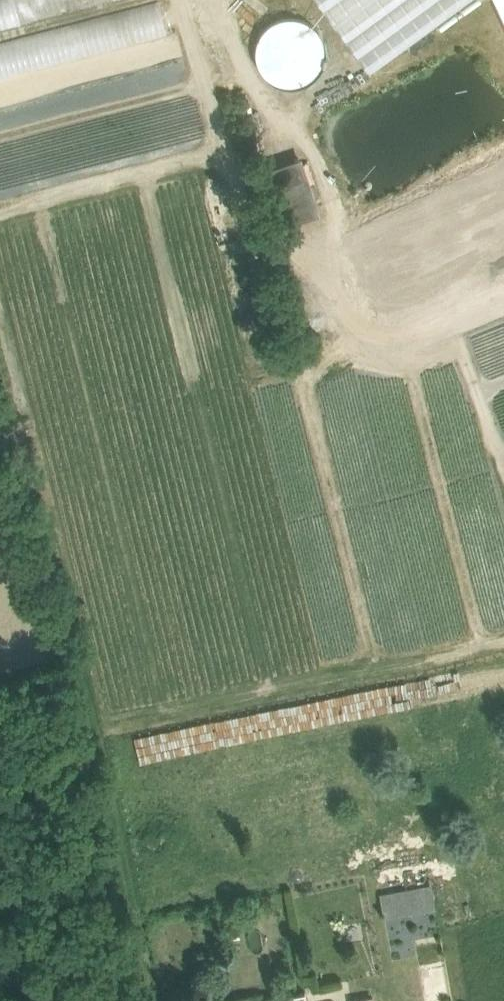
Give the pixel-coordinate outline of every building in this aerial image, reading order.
[(19,23),(13,0),(0,0),(0,28),(19,23)] [(370,69),(465,0),(320,0),(370,69)] [(503,17),(503,0),(496,0),(503,17)] [(0,39),(0,73),(171,37),(164,4),(0,39)] [(266,75),(320,75),(320,32),(306,32),(306,18),(266,18),(266,75)] [(298,157),(265,168),(283,225),(316,214),(298,157)] [(431,887),(382,896),(385,912),(433,903),(431,887)] [(413,914),(386,918),(391,956),(414,953),(412,936),(428,934),(427,922),(414,923),(413,914)] [(264,997),(265,1000),(307,1000),(305,991),(264,997)]
